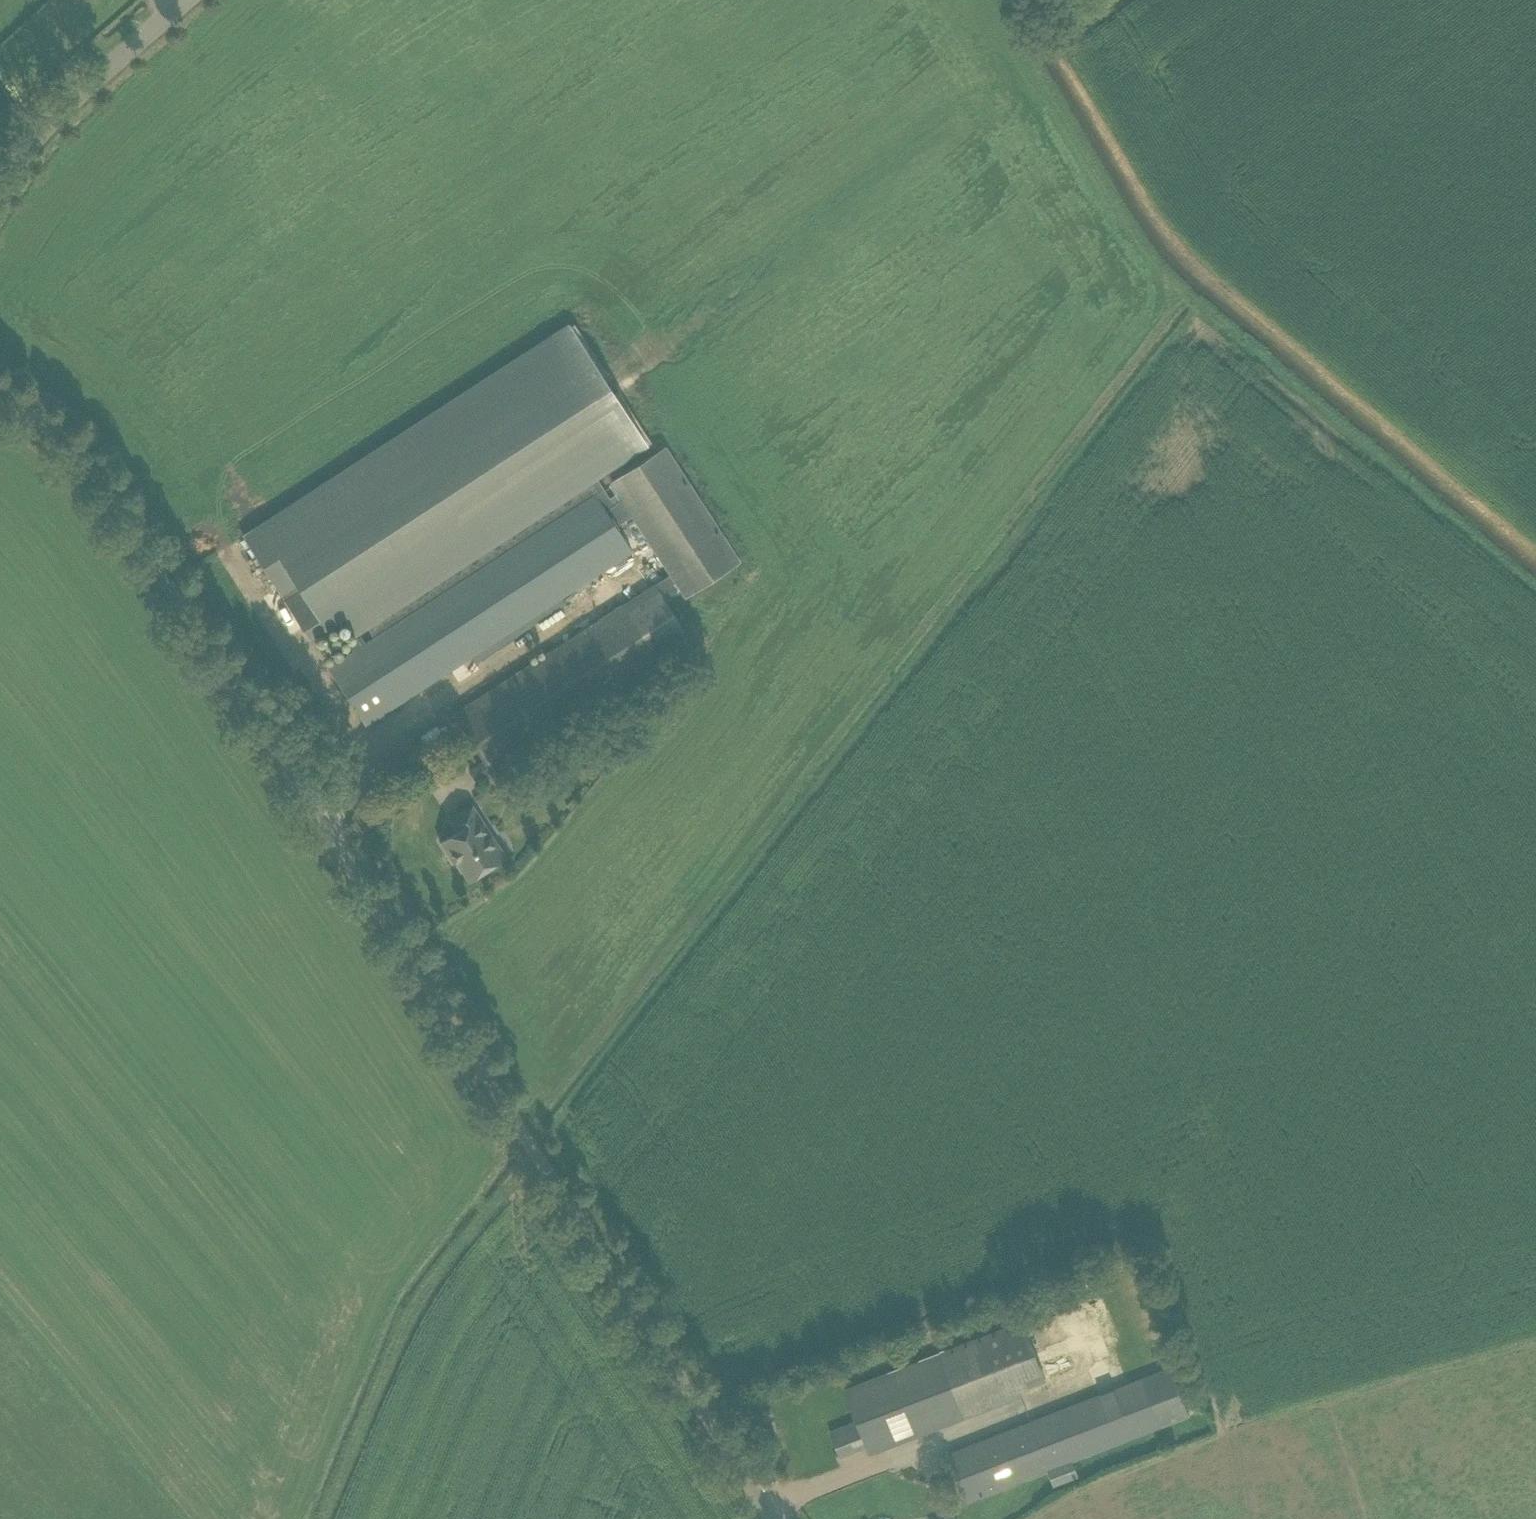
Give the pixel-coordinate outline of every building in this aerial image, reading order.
[(242,536),(309,639),(343,616),(355,635),(647,445),(568,324),(242,536)] [(359,638),(349,645),(353,651),(328,667),(365,724),(546,607),(554,617),(600,588),(614,611),(454,714),(495,778),(502,773),(499,767),(691,642),(685,633),(660,593),(674,584),(683,599),(741,563),(665,447),(608,483),(618,501),(604,510),(595,495),(363,644),(359,638)] [(456,831),(440,842),(449,856),(451,854),(468,881),(505,856),(472,805),(449,820),(456,831)] [(992,1403),(1047,1382),(1023,1319),(845,1389),(870,1454),(993,1405),(992,1403)] [(1072,1321),(1062,1324),(1067,1337),(1076,1333),(1072,1321)] [(948,1453),(966,1501),(1048,1470),(1073,1460),(1189,1416),(1172,1368),(948,1453)] [(1079,1477),(1073,1460),(1048,1470),(1054,1486),(1079,1477)]
